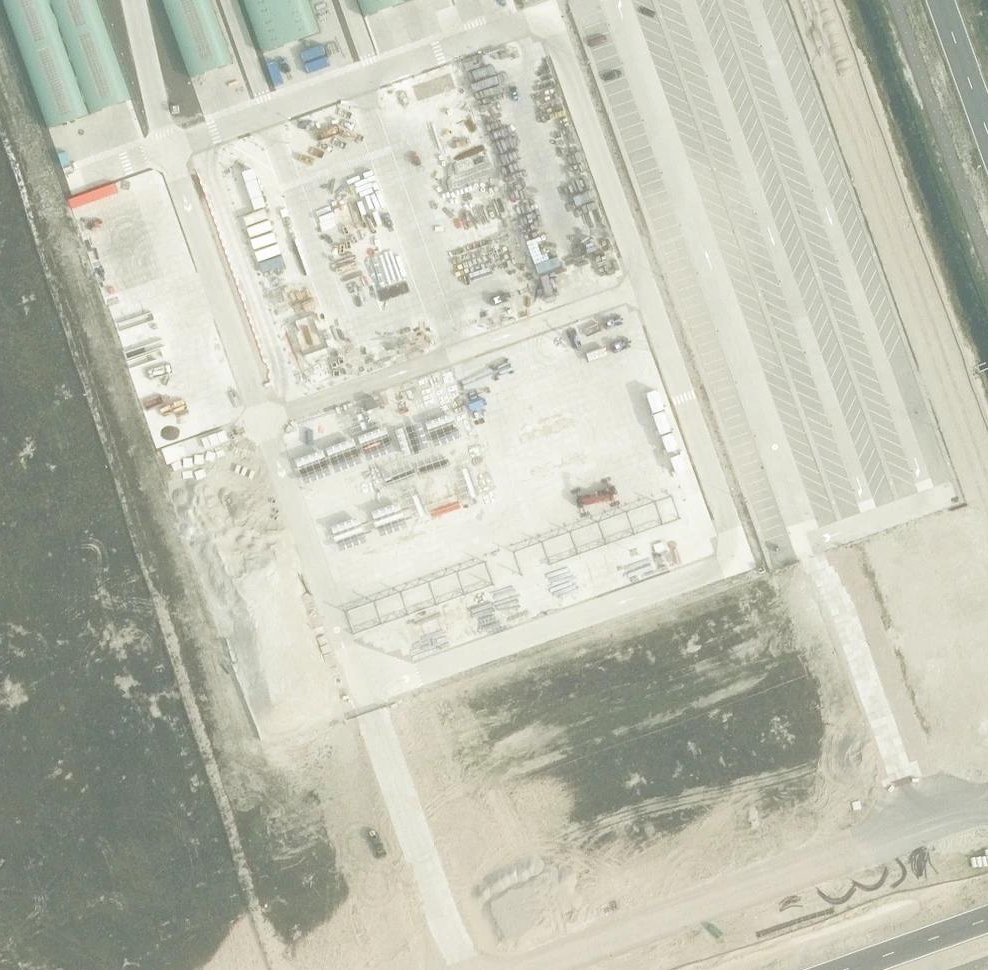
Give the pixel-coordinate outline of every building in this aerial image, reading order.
[(49,128),(132,99),(96,0),(3,0),(49,128)] [(191,78),(233,63),(210,0),(163,0),(191,78)] [(263,53),(320,32),(308,0),(244,0),(263,53)] [(364,17),(411,0),(358,0),(364,17)]
